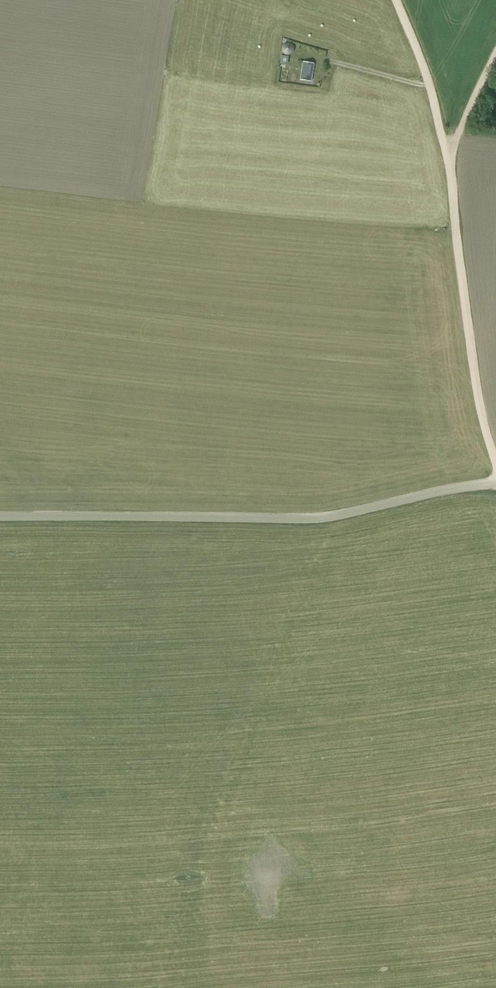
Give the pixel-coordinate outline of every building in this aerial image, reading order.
[(285,55),(287,55),(289,55),(290,55),(291,55),(292,54),(293,53),(294,52),(294,51),(294,50),(294,49),(294,48),(293,46),(293,45),(292,45),(291,44),(289,43),(288,43),(287,43),(286,43),(285,44),(284,45),(283,45),(282,46),(282,47),(282,48),(282,49),(282,50),(282,52),(283,53),(283,54),(284,54),(285,55)] [(311,77),(314,63),(304,61),(300,80),(307,81),(308,76),(311,77)]
